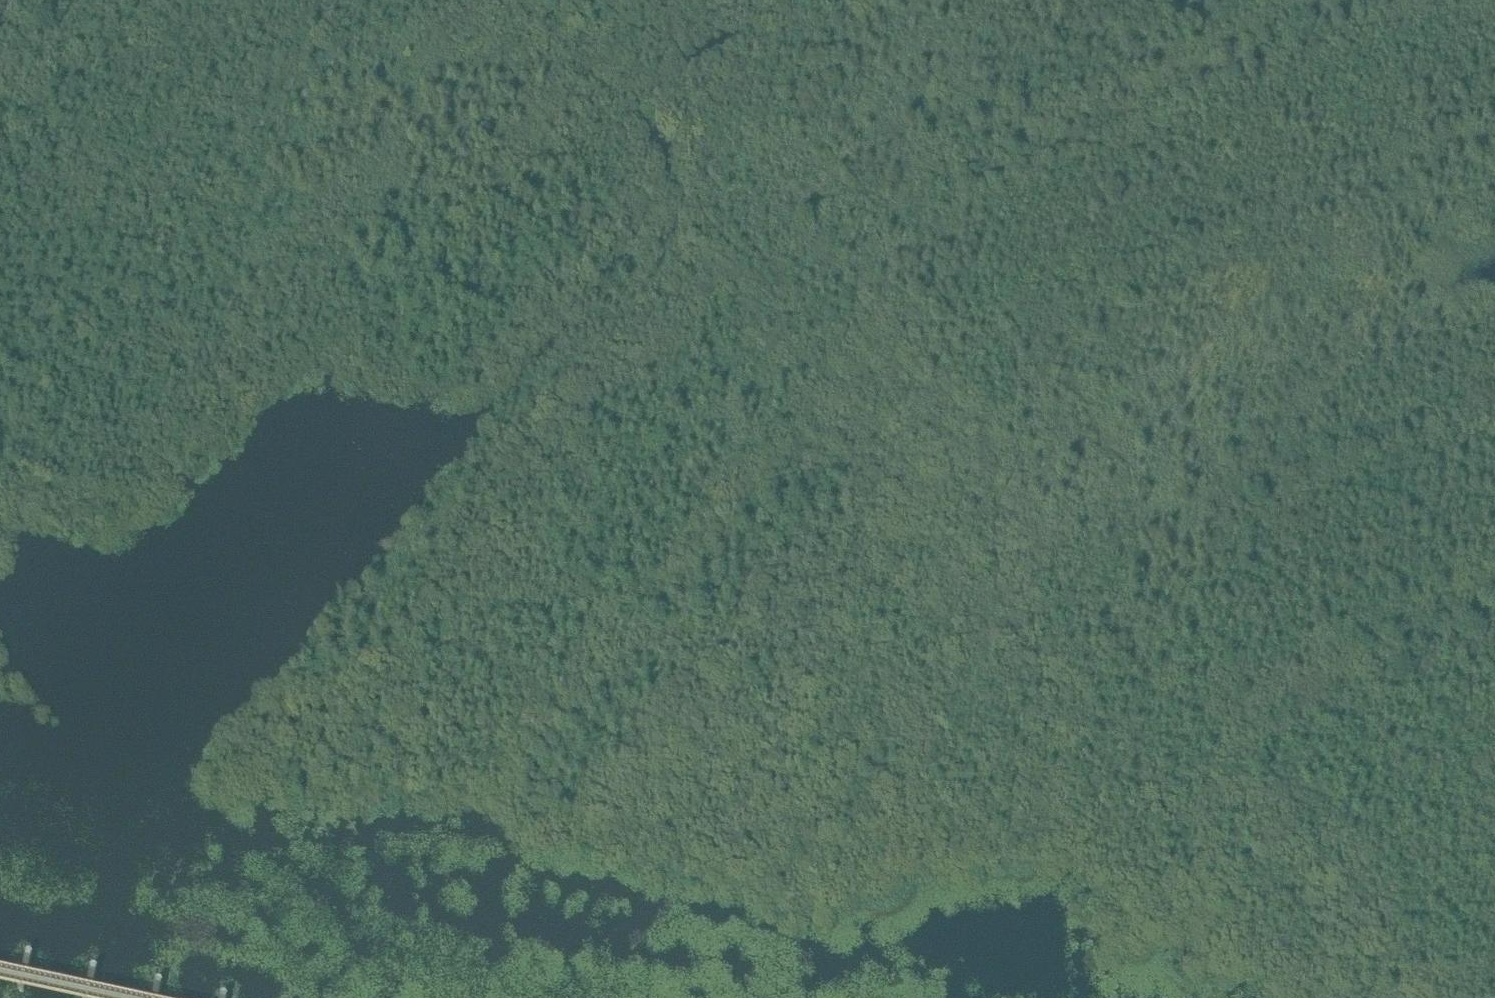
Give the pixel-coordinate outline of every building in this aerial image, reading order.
[(20,993),(22,994),(24,994),(25,992),(34,954),(34,951),(32,949),(29,950),(27,952),(19,988),(19,991),(20,993)] [(99,968),(99,966),(97,964),(94,964),(93,966),(86,997),(92,997),(99,968)] [(164,982),(164,979),(162,978),(159,978),(158,980),(154,997),(160,997),(164,982)]
